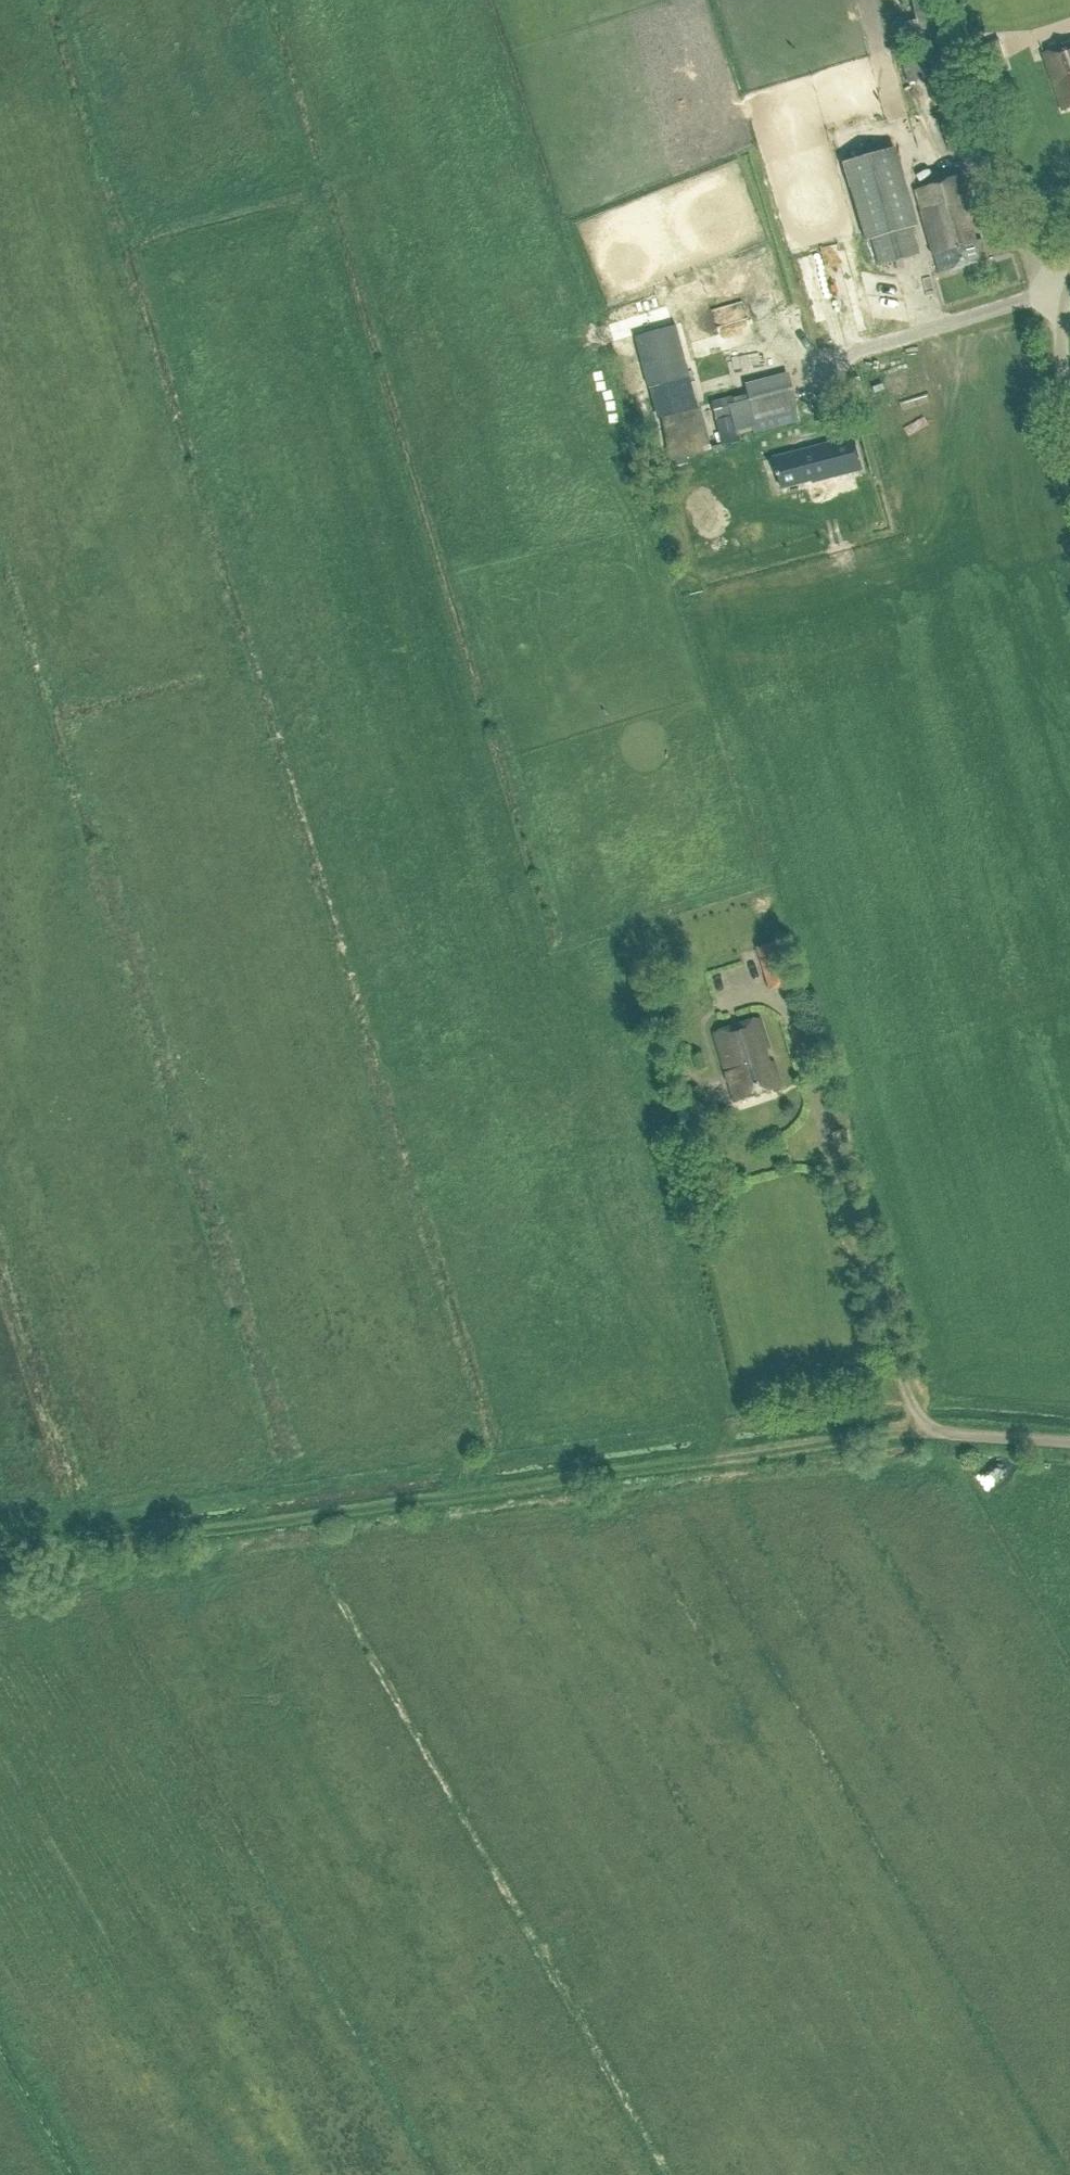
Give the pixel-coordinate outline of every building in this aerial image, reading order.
[(930,0),(908,0),(897,9),(904,19),(930,0)] [(909,38),(941,15),(933,5),(902,26),(909,38)] [(1069,108),(1069,45),(1043,54),(1063,111),(1069,108)] [(961,99),(950,62),(947,51),(917,61),(916,58),(902,62),(908,84),(925,79),(933,107),(961,99)] [(843,163),(865,240),(871,239),(879,265),(919,254),(911,227),(916,226),(894,149),(843,163)] [(939,274),(988,259),(982,240),(975,242),(971,229),(978,227),(963,176),(915,190),(939,274)] [(726,317),(748,312),(746,301),(723,306),(726,317)] [(689,378),(676,325),(653,331),(667,384),(689,378)] [(747,327),(731,337),(740,351),(756,341),(747,327)] [(788,373),(745,384),(747,392),(711,402),(721,438),(800,416),(788,373)] [(711,448),(701,408),(661,417),(671,457),(711,448)] [(812,483),(861,470),(852,437),(773,458),(780,486),(811,478),(812,483)] [(791,985),(778,940),(756,946),(769,991),(791,985)] [(735,1101),(781,1087),(773,1062),(763,1065),(758,1052),(768,1048),(759,1020),(715,1034),(735,1101)]
